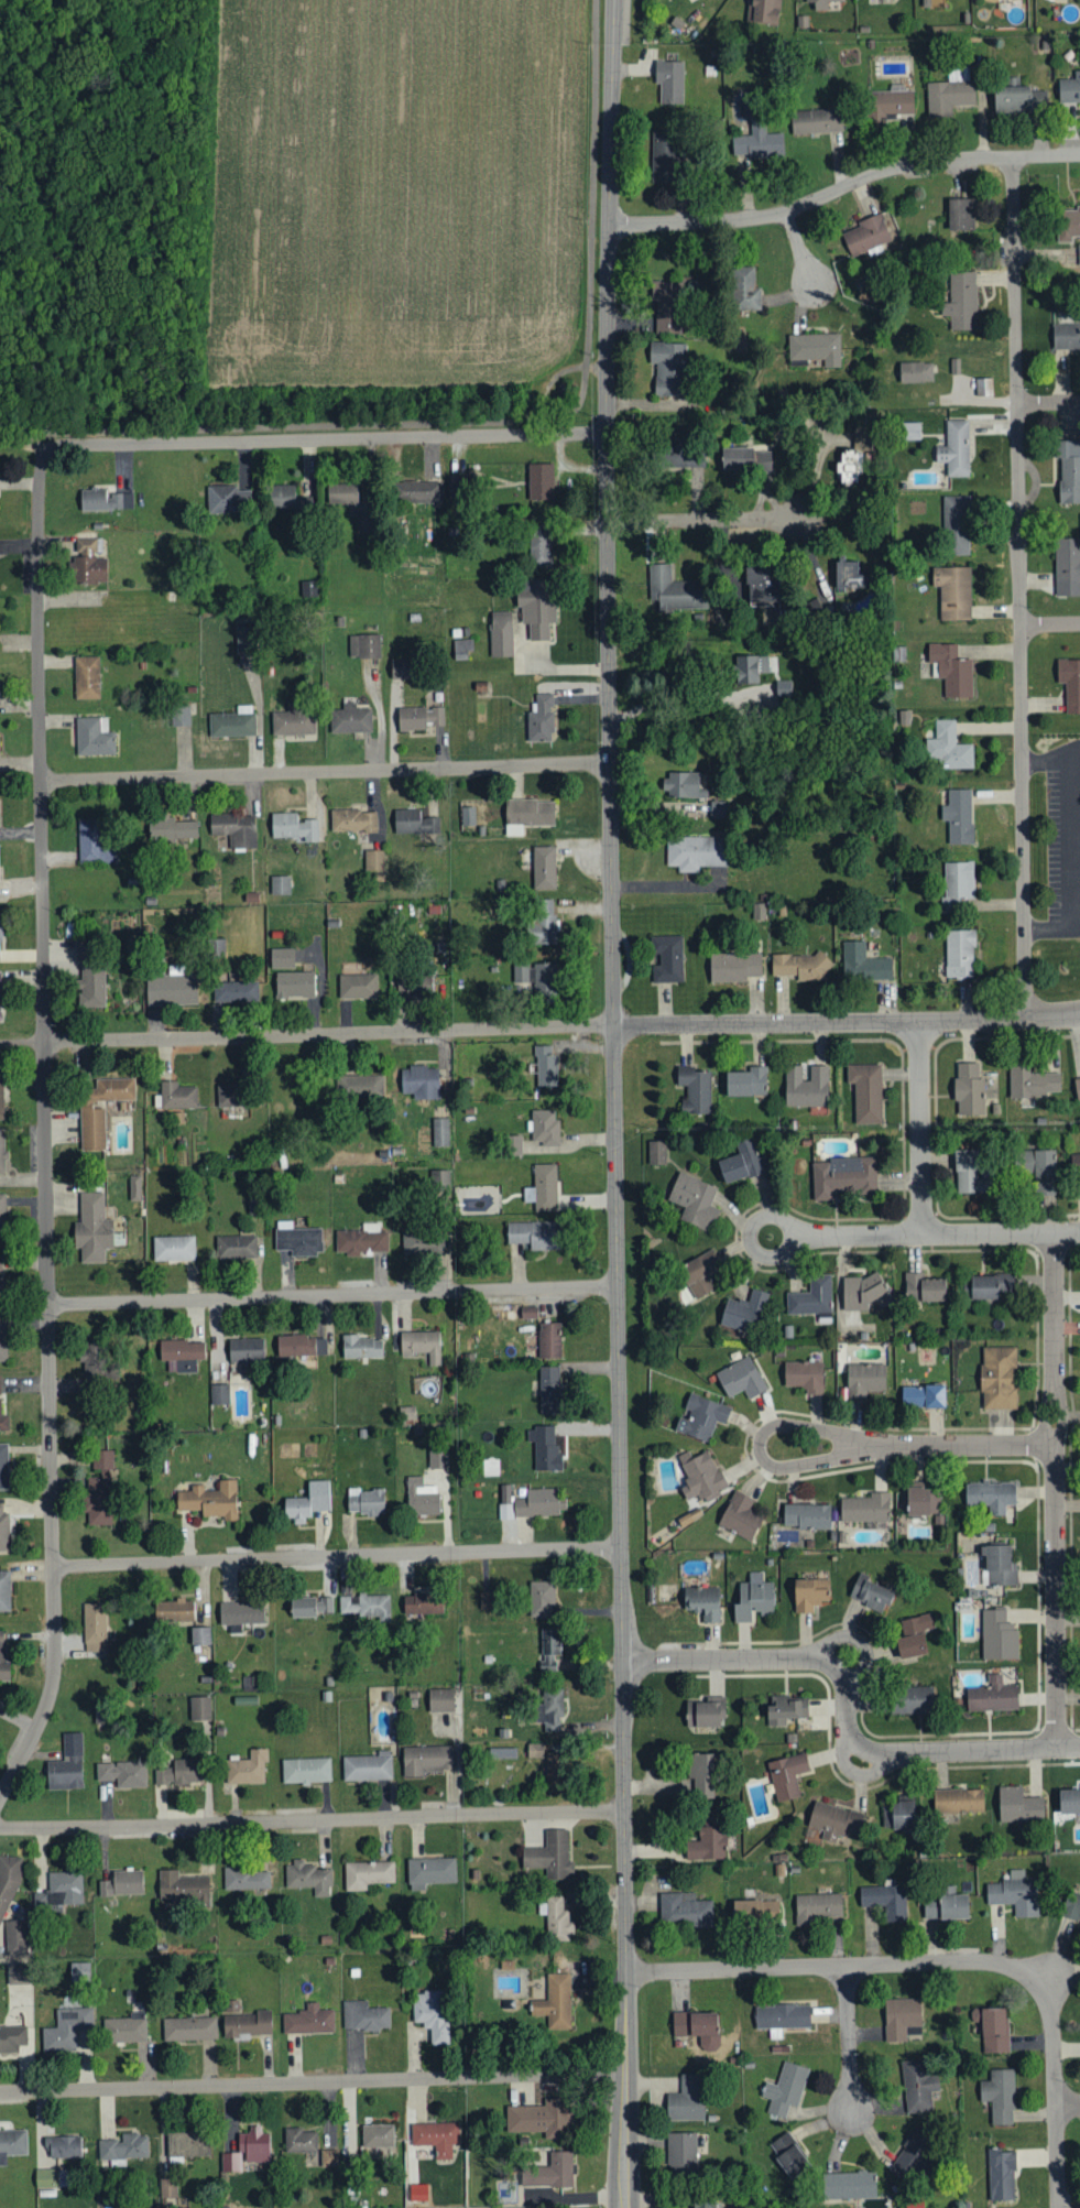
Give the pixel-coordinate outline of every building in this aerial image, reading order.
[(780,0),(748,0),(746,22),(778,25),(780,0)] [(814,3),(814,11),(843,10),(843,0),(805,0),(805,3),(814,3)] [(684,62),(655,61),(654,84),(660,85),(659,104),(682,105),(684,62)] [(952,117),(951,106),(976,105),(975,80),(969,80),(968,67),(947,68),(948,82),(927,83),(928,118),(952,117)] [(1074,71),(1074,79),(1058,79),(1058,103),(1079,103),(1079,71),(1074,71)] [(993,87),(994,114),(1047,112),(1047,90),(1029,91),(1029,86),(993,87)] [(913,115),(913,91),(870,91),(870,122),(896,122),(896,115),(913,115)] [(791,111),(791,135),(842,133),(841,109),(791,111)] [(731,136),(732,158),(783,156),(782,133),(765,134),(765,118),(750,118),(750,135),(731,136)] [(651,182),(676,183),(676,132),(652,132),(651,182)] [(974,199),(947,199),(948,238),(975,237),(974,199)] [(1077,206),(1077,211),(1063,211),(1063,236),(1079,236),(1079,206),(1077,206)] [(840,232),(851,258),(867,251),(870,259),(884,252),(880,245),(892,240),(880,214),(840,232)] [(755,288),(755,267),(731,267),(732,311),(761,310),(760,288),(755,288)] [(949,303),(939,303),(939,316),(950,317),(950,330),(976,330),(976,273),(950,272),(949,303)] [(653,334),(680,334),(681,282),(654,282),(653,334)] [(1053,324),(1053,350),(1079,350),(1079,324),(1053,324)] [(841,366),(840,334),(788,335),(789,367),(841,366)] [(649,365),(655,365),(654,396),(684,396),(685,344),(649,343),(649,365)] [(899,383),(933,382),(932,362),(899,363),(899,383)] [(991,378),(976,379),(976,396),(992,396),(991,378)] [(969,477),(968,420),(946,420),(946,446),(935,446),(935,463),(947,463),(947,478),(969,477)] [(920,441),(920,422),(902,423),(902,441),(920,441)] [(1058,441),(1060,505),(1079,505),(1079,441),(1058,441)] [(772,450),(721,450),(721,471),(771,471),(772,450)] [(861,474),(862,452),(838,452),(837,484),(856,484),(857,474),(861,474)] [(529,464),(528,501),(553,501),(553,464),(529,464)] [(465,476),(448,476),(449,496),(466,495),(465,476)] [(441,502),(441,481),(393,482),(393,503),(441,502)] [(326,485),(327,504),(358,503),(357,484),(326,485)] [(311,496),(294,497),(294,485),(267,486),(268,511),(291,510),(291,516),(312,515),(311,496)] [(207,513),(250,513),(250,491),(237,491),(237,486),(207,486),(207,513)] [(80,489),(81,511),(133,509),(132,493),(108,494),(107,488),(80,489)] [(969,556),(968,496),(944,497),(945,556),(969,556)] [(358,510),(357,533),(370,533),(370,511),(358,510)] [(552,568),(551,525),(528,526),(530,569),(552,568)] [(1054,539),(1055,597),(1079,596),(1079,538),(1054,539)] [(106,557),(96,557),(96,539),(77,539),(77,558),(74,558),(74,584),(106,584),(106,557)] [(835,560),(835,589),(866,589),(866,576),(857,576),(857,563),(844,563),(844,560),(835,560)] [(651,612),(705,610),(704,581),(671,582),(670,564),(649,565),(651,612)] [(746,608),(779,608),(780,568),(747,568),(746,608)] [(970,568),(932,568),(932,587),(939,587),(940,621),(971,621),(970,568)] [(530,642),(548,642),(548,624),(554,624),(554,580),(522,581),(522,591),(516,591),(516,607),(521,607),(522,625),(530,625),(530,642)] [(512,612),(490,612),(491,658),(513,658),(512,612)] [(237,653),(255,652),(255,627),(236,627),(237,653)] [(380,635),(349,636),(349,659),(380,658),(380,635)] [(472,639),(453,639),(454,653),(473,653),(472,639)] [(972,660),(958,660),(958,645),(928,645),(928,663),(937,663),(938,678),(944,678),(944,699),(972,699),(972,660)] [(770,674),(769,656),(734,657),(735,686),(759,685),(758,674),(770,674)] [(75,700),(99,700),(99,657),(74,658),(75,700)] [(390,660),(390,680),(410,679),(409,660),(390,660)] [(1066,683),(1065,714),(1079,714),(1079,660),(1057,660),(1057,683),(1066,683)] [(553,711),(552,711),(553,695),(536,694),(536,713),(528,712),(527,742),(552,742),(553,711)] [(331,734),(371,733),(371,709),(355,709),(355,703),(343,703),(343,710),(330,710),(331,734)] [(237,714),(209,714),(209,738),(254,737),(254,705),(237,706),(237,714)] [(172,727),(191,726),(190,706),(171,707),(172,727)] [(397,709),(398,731),(427,731),(427,726),(443,726),(443,708),(397,709)] [(272,735),(314,736),(315,713),(272,712),(272,735)] [(77,756),(115,755),(114,732),(107,733),(107,717),(76,718),(77,756)] [(972,745),(955,745),(955,719),(934,720),(934,735),(925,735),(925,760),(942,759),(942,770),(973,769),(972,745)] [(698,774),(664,775),(664,800),(707,799),(707,793),(699,793),(698,774)] [(971,790),(947,791),(947,807),(941,807),(941,822),(948,822),(948,845),(972,845),(971,790)] [(505,837),(522,837),(523,826),(554,827),(554,801),(506,801),(505,837)] [(728,820),(728,802),(710,802),(710,819),(728,820)] [(460,807),(461,827),(475,827),(475,807),(460,807)] [(420,809),(394,810),(394,835),(440,833),(439,817),(421,818),(420,809)] [(331,833),(377,832),(377,810),(331,811),(331,833)] [(270,814),(271,839),(304,838),(304,843),(318,843),(317,821),(297,821),(297,814),(270,814)] [(229,850),(256,849),(254,815),(209,816),(209,836),(229,836),(229,850)] [(197,840),(197,821),(173,822),(173,817),(148,817),(149,841),(197,840)] [(79,864),(118,864),(117,844),(102,844),(102,819),(78,820),(79,864)] [(666,867),(677,867),(677,873),(698,874),(698,867),(727,868),(727,838),(666,837),(666,867)] [(534,891),(556,890),(555,847),(532,847),(534,891)] [(384,871),(384,851),(366,850),(365,871),(384,871)] [(944,912),(960,912),(960,902),(974,902),(974,861),(943,861),(944,912)] [(290,895),(290,877),(271,877),(271,896),(290,895)] [(555,898),(532,899),(532,944),(556,944),(555,898)] [(945,929),(946,978),(974,977),(974,929),(945,929)] [(682,935),(657,936),(657,965),(651,965),(652,983),(683,982),(682,935)] [(891,957),(866,957),(866,940),(843,941),(843,978),(892,977),(891,957)] [(76,960),(89,960),(89,942),(76,942),(76,960)] [(293,948),(270,948),(271,968),(294,968),(293,948)] [(760,953),(709,954),(710,982),(746,981),(746,976),(761,976),(760,953)] [(771,975),(797,974),(797,981),(828,980),(828,959),(822,960),(822,953),(771,955),(771,975)] [(535,962),(534,995),(555,996),(556,962),(535,962)] [(529,963),(513,963),(513,984),(528,984),(529,963)] [(196,973),(184,974),(184,964),(168,965),(168,975),(146,976),(147,1005),(197,1004),(196,973)] [(105,1007),(105,967),(81,967),(80,1006),(105,1007)] [(432,969),(396,968),(396,991),(406,991),(406,998),(431,998),(432,969)] [(276,972),(276,998),(315,998),(314,971),(276,972)] [(377,997),(377,973),(339,974),(339,998),(377,997)] [(258,981),(213,982),(214,1002),(259,1001),(258,981)] [(551,1045),(534,1045),(534,1063),(527,1063),(527,1073),(537,1073),(537,1086),(557,1086),(557,1054),(551,1054),(551,1045)] [(955,1062),(955,1115),(984,1115),(984,1077),(978,1077),(978,1062),(955,1062)] [(846,1083),(854,1083),(855,1124),(881,1124),(880,1063),(846,1064),(846,1083)] [(1060,1072),(1033,1072),(1033,1064),(1009,1064),(1010,1097),(1020,1097),(1020,1107),(1034,1107),(1033,1097),(1047,1097),(1047,1092),(1060,1091),(1060,1072)] [(827,1106),(827,1065),(810,1065),(810,1080),(801,1080),(802,1065),(785,1065),(784,1106),(827,1106)] [(401,1066),(400,1084),(407,1085),(407,1098),(438,1098),(439,1067),(401,1066)] [(710,1113),(711,1071),(694,1070),(694,1066),(677,1066),(676,1085),(687,1085),(686,1113),(710,1113)] [(726,1095),(766,1095),(766,1066),(750,1066),(750,1071),(725,1071),(726,1095)] [(379,1075),(338,1074),(338,1097),(378,1098),(379,1075)] [(104,1108),(92,1108),(92,1101),(135,1100),(134,1078),(95,1079),(95,1088),(79,1089),(81,1151),(105,1150),(104,1108)] [(177,1086),(177,1080),(160,1081),(161,1108),(197,1108),(196,1085),(177,1086)] [(241,1106),(240,1085),(216,1085),(217,1107),(241,1106)] [(557,1110),(531,1110),(532,1145),(558,1144),(557,1110)] [(448,1118),(432,1118),(433,1146),(449,1146),(448,1118)] [(522,1154),(521,1135),(506,1136),(507,1155),(522,1154)] [(724,1184),(767,1170),(762,1153),(757,1155),(751,1136),(735,1141),(738,1153),(716,1160),(724,1184)] [(665,1140),(647,1141),(648,1164),(666,1164),(665,1140)] [(954,1149),(955,1193),(995,1192),(994,1169),(978,1169),(978,1148),(954,1149)] [(1055,1149),(1017,1150),(1018,1173),(1034,1172),(1034,1194),(1056,1194),(1055,1149)] [(812,1200),(833,1200),(832,1192),(876,1191),(876,1158),(812,1159),(812,1200)] [(534,1211),(557,1211),(555,1164),(533,1164),(534,1187),(523,1187),(523,1202),(534,1202),(534,1211)] [(438,1181),(437,1188),(448,1189),(450,1170),(444,1170),(443,1181),(438,1181)] [(717,1187),(678,1172),(668,1200),(684,1207),(679,1220),(711,1231),(719,1209),(710,1205),(717,1187)] [(140,1175),(129,1175),(129,1201),(140,1200),(140,1175)] [(103,1192),(80,1192),(80,1220),(73,1220),(74,1248),(80,1248),(80,1263),(105,1263),(105,1249),(112,1249),(112,1218),(103,1218),(103,1192)] [(276,1249),(291,1249),(291,1255),(322,1255),(322,1228),(292,1228),(292,1221),(275,1221),(276,1249)] [(506,1222),(507,1244),(530,1243),(530,1250),(559,1250),(558,1221),(506,1222)] [(362,1230),(335,1231),(335,1252),(345,1251),(345,1256),(359,1256),(359,1251),(388,1250),(388,1231),(380,1231),(379,1223),(362,1223),(362,1230)] [(444,1253),(444,1230),(402,1231),(403,1255),(444,1253)] [(195,1235),(153,1236),(153,1261),(195,1260),(195,1235)] [(255,1258),(255,1235),(218,1236),(218,1259),(255,1258)] [(678,1265),(695,1299),(715,1289),(707,1273),(720,1266),(712,1249),(678,1265)] [(945,1278),(923,1279),(923,1272),(905,1272),(905,1301),(945,1301),(945,1278)] [(830,1274),(809,1275),(809,1292),(786,1292),(786,1313),(831,1313),(830,1274)] [(970,1275),(971,1297),(1013,1296),(1012,1274),(970,1275)] [(843,1310),(868,1310),(868,1300),(879,1300),(879,1305),(885,1305),(885,1276),(843,1276),(843,1310)] [(719,1324),(755,1334),(766,1292),(751,1288),(748,1302),(726,1296),(719,1324)] [(537,1317),(537,1306),(520,1307),(521,1318),(537,1317)] [(539,1322),(539,1358),(560,1358),(561,1323),(539,1322)] [(400,1332),(401,1353),(429,1353),(429,1365),(440,1365),(439,1331),(400,1332)] [(381,1338),(358,1339),(357,1334),(342,1335),(342,1358),(382,1357),(381,1338)] [(276,1358),(302,1358),(302,1367),(315,1367),(315,1336),(277,1335),(276,1358)] [(328,1337),(315,1338),(316,1355),(329,1355),(328,1337)] [(264,1361),(263,1338),(229,1339),(229,1361),(264,1361)] [(172,1372),(196,1372),(197,1360),(205,1360),(205,1340),(151,1340),(151,1361),(172,1361),(172,1372)] [(118,1379),(118,1362),(107,1362),(107,1342),(79,1343),(79,1361),(84,1361),(84,1380),(118,1379)] [(1016,1346),(981,1347),(982,1408),(1014,1408),(1014,1367),(1016,1367),(1016,1346)] [(766,1388),(748,1355),(714,1374),(728,1398),(743,1390),(748,1399),(766,1388)] [(822,1361),(784,1361),(783,1386),(805,1386),(805,1394),(822,1394),(822,1361)] [(885,1362),(847,1362),(847,1400),(866,1400),(866,1391),(885,1391),(885,1362)] [(560,1366),(539,1366),(540,1413),(561,1413),(560,1366)] [(1,1375),(0,1375),(0,1431),(9,1431),(8,1415),(2,1415),(1,1375)] [(229,1384),(210,1384),(211,1404),(230,1404),(229,1384)] [(944,1407),(944,1385),(901,1385),(901,1407),(944,1407)] [(674,1432),(710,1441),(715,1421),(726,1424),(731,1406),(691,1395),(684,1418),(678,1416),(674,1432)] [(534,1442),(535,1471),(558,1470),(558,1426),(527,1427),(528,1442),(534,1442)] [(429,1468),(448,1468),(447,1446),(428,1446),(429,1468)] [(111,1525),(112,1450),(92,1450),(92,1476),(87,1476),(87,1525),(111,1525)] [(726,1487),(710,1450),(691,1457),(688,1451),(676,1456),(688,1485),(680,1489),(685,1500),(697,1495),(698,1499),(726,1487)] [(422,1485),(422,1476),(406,1477),(408,1516),(439,1514),(438,1485),(422,1485)] [(236,1479),(218,1480),(219,1490),(204,1491),(204,1484),(191,1485),(191,1491),(176,1491),(176,1511),(201,1510),(201,1517),(223,1516),(223,1521),(237,1520),(236,1479)] [(284,1498),(284,1518),(293,1518),(293,1524),(308,1524),(308,1511),(330,1511),(329,1480),(307,1480),(308,1498),(284,1498)] [(965,1482),(965,1505),(987,1505),(987,1516),(1006,1516),(1006,1506),(1015,1506),(1015,1482),(965,1482)] [(500,1519),(512,1519),(512,1485),(499,1485),(500,1519)] [(385,1513),(384,1489),(359,1490),(359,1488),(347,1488),(347,1514),(385,1513)] [(558,1488),(526,1489),(526,1498),(514,1498),(514,1516),(566,1514),(566,1497),(558,1498),(558,1488)] [(940,1489),(906,1489),(906,1514),(939,1515),(940,1489)] [(718,1525),(752,1541),(763,1516),(749,1509),(754,1499),(734,1490),(718,1525)] [(870,1497),(840,1498),(840,1521),(889,1521),(889,1492),(870,1492),(870,1497)] [(830,1505),(783,1503),(783,1527),(830,1529),(830,1505)] [(10,1551),(9,1512),(2,1512),(2,1504),(0,1504),(0,1551),(10,1551)] [(1011,1545),(986,1545),(985,1586),(1017,1586),(1018,1565),(1010,1565),(1011,1545)] [(10,1612),(10,1570),(0,1570),(0,1612),(10,1612)] [(739,1582),(739,1604),(733,1604),(733,1622),(751,1622),(751,1614),(773,1614),(773,1582),(763,1582),(763,1572),(749,1572),(749,1582),(739,1582)] [(848,1598),(884,1613),(893,1590),(858,1575),(848,1598)] [(813,1613),(813,1603),(828,1603),(828,1579),(793,1579),(794,1613),(813,1613)] [(551,1616),(551,1607),(555,1607),(555,1581),(529,1582),(530,1617),(551,1616)] [(702,1622),(719,1622),(719,1587),(684,1587),(683,1611),(702,1611),(702,1622)] [(480,1609),(493,1609),(492,1591),(479,1592),(480,1609)] [(378,1617),(379,1622),(390,1622),(389,1595),(339,1596),(339,1613),(358,1613),(359,1617),(378,1617)] [(403,1595),(403,1614),(442,1614),(442,1595),(403,1595)] [(290,1618),(315,1617),(315,1613),(332,1612),(332,1597),(290,1598),(290,1618)] [(155,1600),(154,1623),(193,1624),(194,1601),(155,1600)] [(264,1623),(263,1602),(219,1602),(219,1624),(264,1623)] [(106,1651),(106,1603),(83,1603),(84,1651),(106,1651)] [(1016,1660),(1017,1623),(1006,1623),(1007,1610),(983,1609),(982,1659),(1016,1660)] [(905,1635),(934,1629),(930,1614),(902,1620),(905,1635)] [(210,1627),(191,1628),(191,1645),(210,1645),(210,1627)] [(559,1629),(541,1629),(540,1672),(559,1672),(559,1629)] [(896,1637),(899,1658),(926,1655),(924,1634),(896,1637)] [(1017,1685),(1003,1686),(1002,1674),(989,1674),(989,1687),(966,1688),(967,1711),(1018,1710),(1017,1685)] [(891,1714),(932,1713),(932,1687),(890,1688),(891,1714)] [(544,1732),(561,1732),(562,1688),(542,1688),(542,1704),(535,1704),(535,1723),(544,1723),(544,1732)] [(454,1711),(453,1689),(428,1689),(429,1712),(454,1711)] [(785,1719),(808,1718),(807,1707),(799,1708),(799,1700),(788,1700),(788,1695),(765,1696),(766,1726),(786,1726),(785,1719)] [(190,1721),(210,1720),(210,1697),(190,1697),(190,1721)] [(686,1702),(686,1727),(724,1727),(724,1702),(686,1702)] [(83,1788),(81,1733),(62,1733),(63,1762),(46,1762),(47,1790),(83,1788)] [(543,1757),(543,1744),(527,1744),(527,1758),(543,1757)] [(452,1746),(402,1747),(403,1779),(423,1778),(423,1772),(453,1771),(452,1746)] [(226,1784),(264,1783),(264,1761),(268,1761),(268,1748),(249,1749),(249,1760),(226,1760),(226,1784)] [(516,1759),(516,1748),(489,1748),(489,1759),(516,1759)] [(567,1753),(546,1754),(546,1786),(568,1786),(567,1753)] [(776,1802),(799,1797),(794,1775),(809,1771),(805,1753),(766,1762),(776,1802)] [(343,1781),(392,1779),(391,1754),(342,1755),(343,1781)] [(713,1754),(691,1754),(690,1797),(713,1798),(713,1754)] [(282,1783),(331,1782),(330,1758),(281,1759),(282,1783)] [(199,1785),(199,1759),(173,1760),(173,1769),(154,1769),(155,1786),(199,1785)] [(146,1762),(96,1763),(96,1781),(116,1781),(116,1789),(146,1788),(146,1762)] [(1022,1786),(998,1786),(999,1822),(1044,1821),(1043,1796),(1022,1797),(1022,1786)] [(983,1789),(934,1790),(934,1814),(984,1813),(983,1789)] [(1079,1813),(1079,1789),(1058,1790),(1059,1814),(1079,1813)] [(914,1829),(913,1801),(889,1801),(889,1807),(882,1807),(882,1829),(914,1829)] [(808,1827),(823,1830),(821,1839),(835,1842),(837,1835),(853,1838),(859,1812),(813,1802),(808,1827)] [(685,1841),(686,1861),(726,1859),(724,1811),(698,1812),(699,1841),(685,1841)] [(567,1830),(545,1830),(545,1847),(522,1848),(522,1869),(546,1868),(546,1879),(572,1879),(571,1861),(568,1861),(567,1830)] [(22,1857),(0,1856),(0,1924),(20,1878),(22,1857)] [(407,1859),(408,1891),(425,1891),(425,1884),(456,1883),(455,1858),(407,1859)] [(313,1887),(313,1897),(331,1897),(330,1869),(315,1870),(315,1865),(304,1865),(304,1859),(293,1860),(293,1866),(285,1866),(286,1888),(313,1887)] [(394,1883),(394,1862),(344,1863),(345,1891),(366,1891),(366,1884),(394,1883)] [(142,1869),(110,1870),(110,1881),(98,1881),(99,1897),(142,1896),(142,1869)] [(269,1869),(223,1870),(224,1890),(270,1889),(269,1869)] [(1038,1917),(1036,1878),(1025,1878),(1024,1869),(1009,1870),(1009,1881),(986,1882),(987,1905),(1014,1904),(1014,1918),(1038,1917)] [(178,1870),(158,1870),(159,1901),(209,1900),(209,1877),(178,1878),(178,1870)] [(82,1904),(81,1872),(48,1873),(48,1905),(82,1904)] [(859,1887),(860,1907),(884,1907),(884,1923),(906,1923),(905,1886),(859,1887)] [(1079,1921),(1079,1893),(1071,1890),(1062,1913),(1079,1921)] [(712,1901),(695,1901),(695,1893),(660,1893),(660,1920),(692,1920),(692,1928),(712,1927),(712,1901)] [(795,1895),(796,1921),(842,1920),(841,1894),(795,1895)] [(546,1914),(546,1941),(571,1941),(571,1922),(568,1922),(568,1910),(563,1910),(563,1895),(546,1895),(546,1903),(538,1903),(538,1914),(546,1914)] [(968,1895),(923,1896),(923,1920),(968,1919),(968,1895)] [(779,1900),(733,1901),(734,1923),(779,1922),(779,1900)] [(27,1956),(26,1920),(6,1921),(6,1956),(27,1956)] [(70,1982),(89,1982),(90,1963),(71,1963),(70,1982)] [(8,1985),(26,1984),(25,1964),(8,1965),(8,1985)] [(571,2029),(569,1973),(546,1974),(547,2000),(531,2000),(531,2017),(546,2016),(546,2029),(571,2029)] [(443,1991),(413,1991),(414,2025),(430,2025),(431,2045),(449,2045),(449,2022),(443,2022),(443,1991)] [(884,1999),(885,2043),(906,2043),(906,2027),(920,2027),(920,1999),(884,1999)] [(224,2013),(239,2012),(239,2000),(224,2001),(224,2013)] [(389,2030),(389,2007),(367,2008),(367,2000),(342,2001),(342,2030),(389,2030)] [(333,2009),(319,2010),(319,2003),(306,2003),(306,2012),(282,2013),(283,2034),(334,2033),(333,2009)] [(809,2004),(755,2006),(755,2029),(769,2029),(770,2040),(782,2039),(781,2029),(810,2028),(809,2004)] [(93,2031),(92,2008),(56,2009),(56,2028),(42,2029),(42,2052),(75,2051),(75,2031),(93,2031)] [(1007,2008),(971,2009),(971,2022),(982,2022),(983,2053),(1008,2053),(1007,2008)] [(271,2012),(223,2013),(223,2040),(249,2040),(249,2035),(271,2035),(271,2012)] [(672,2037),(699,2036),(700,2051),(718,2050),(717,2012),(672,2013),(672,2037)] [(163,2041),(217,2040),(216,2017),(163,2018),(163,2041)] [(103,2043),(146,2042),(146,2019),(102,2020),(103,2043)] [(18,2054),(18,2046),(27,2045),(27,2026),(0,2027),(0,2054),(18,2054)] [(905,2113),(932,2111),(931,2092),(938,2092),(937,2075),(928,2075),(927,2059),(902,2061),(905,2113)] [(797,2108),(808,2069),(784,2061),(777,2085),(766,2082),(762,2097),(770,2100),(766,2113),(785,2119),(789,2105),(797,2108)] [(979,2082),(980,2103),(991,2102),(991,2126),(1014,2125),(1013,2069),(989,2070),(989,2081),(979,2082)] [(701,2121),(702,2075),(680,2074),(680,2094),(667,2094),(666,2120),(701,2121)] [(544,2133),(544,2139),(569,2140),(569,2099),(543,2099),(543,2106),(506,2106),(506,2132),(544,2133)] [(435,2146),(435,2160),(452,2160),(451,2145),(459,2145),(459,2123),(411,2124),(411,2146),(435,2146)] [(393,2125),(362,2125),(362,2148),(393,2148),(393,2125)] [(269,2163),(270,2133),(261,2132),(261,2126),(249,2126),(249,2133),(239,2133),(239,2152),(246,2153),(246,2162),(269,2163)] [(317,2132),(302,2132),(302,2128),(284,2128),(284,2153),(317,2153),(317,2132)] [(937,2143),(916,2128),(887,2169),(908,2184),(937,2143)] [(6,2166),(5,2156),(27,2155),(26,2130),(0,2131),(0,2166),(6,2166)] [(210,2156),(209,2132),(165,2134),(165,2157),(210,2156)] [(790,2179),(810,2166),(787,2132),(767,2145),(790,2179)] [(696,2133),(667,2133),(668,2177),(697,2176),(696,2133)] [(99,2140),(99,2160),(148,2159),(148,2134),(120,2134),(120,2140),(99,2140)] [(47,2158),(81,2157),(80,2136),(46,2137),(47,2158)] [(320,2167),(338,2167),(337,2150),(320,2150),(320,2167)] [(1015,2201),(1014,2150),(988,2151),(989,2201),(1015,2201)] [(572,2152),(549,2152),(549,2167),(522,2166),(522,2186),(572,2187),(572,2152)] [(241,2153),(222,2153),(221,2173),(241,2173),(241,2153)] [(876,2198),(875,2172),(821,2173),(822,2199),(876,2198)] [(177,2197),(176,2179),(159,2180),(160,2198),(177,2197)] [(427,2202),(428,2185),(409,2184),(409,2201),(427,2202)]
